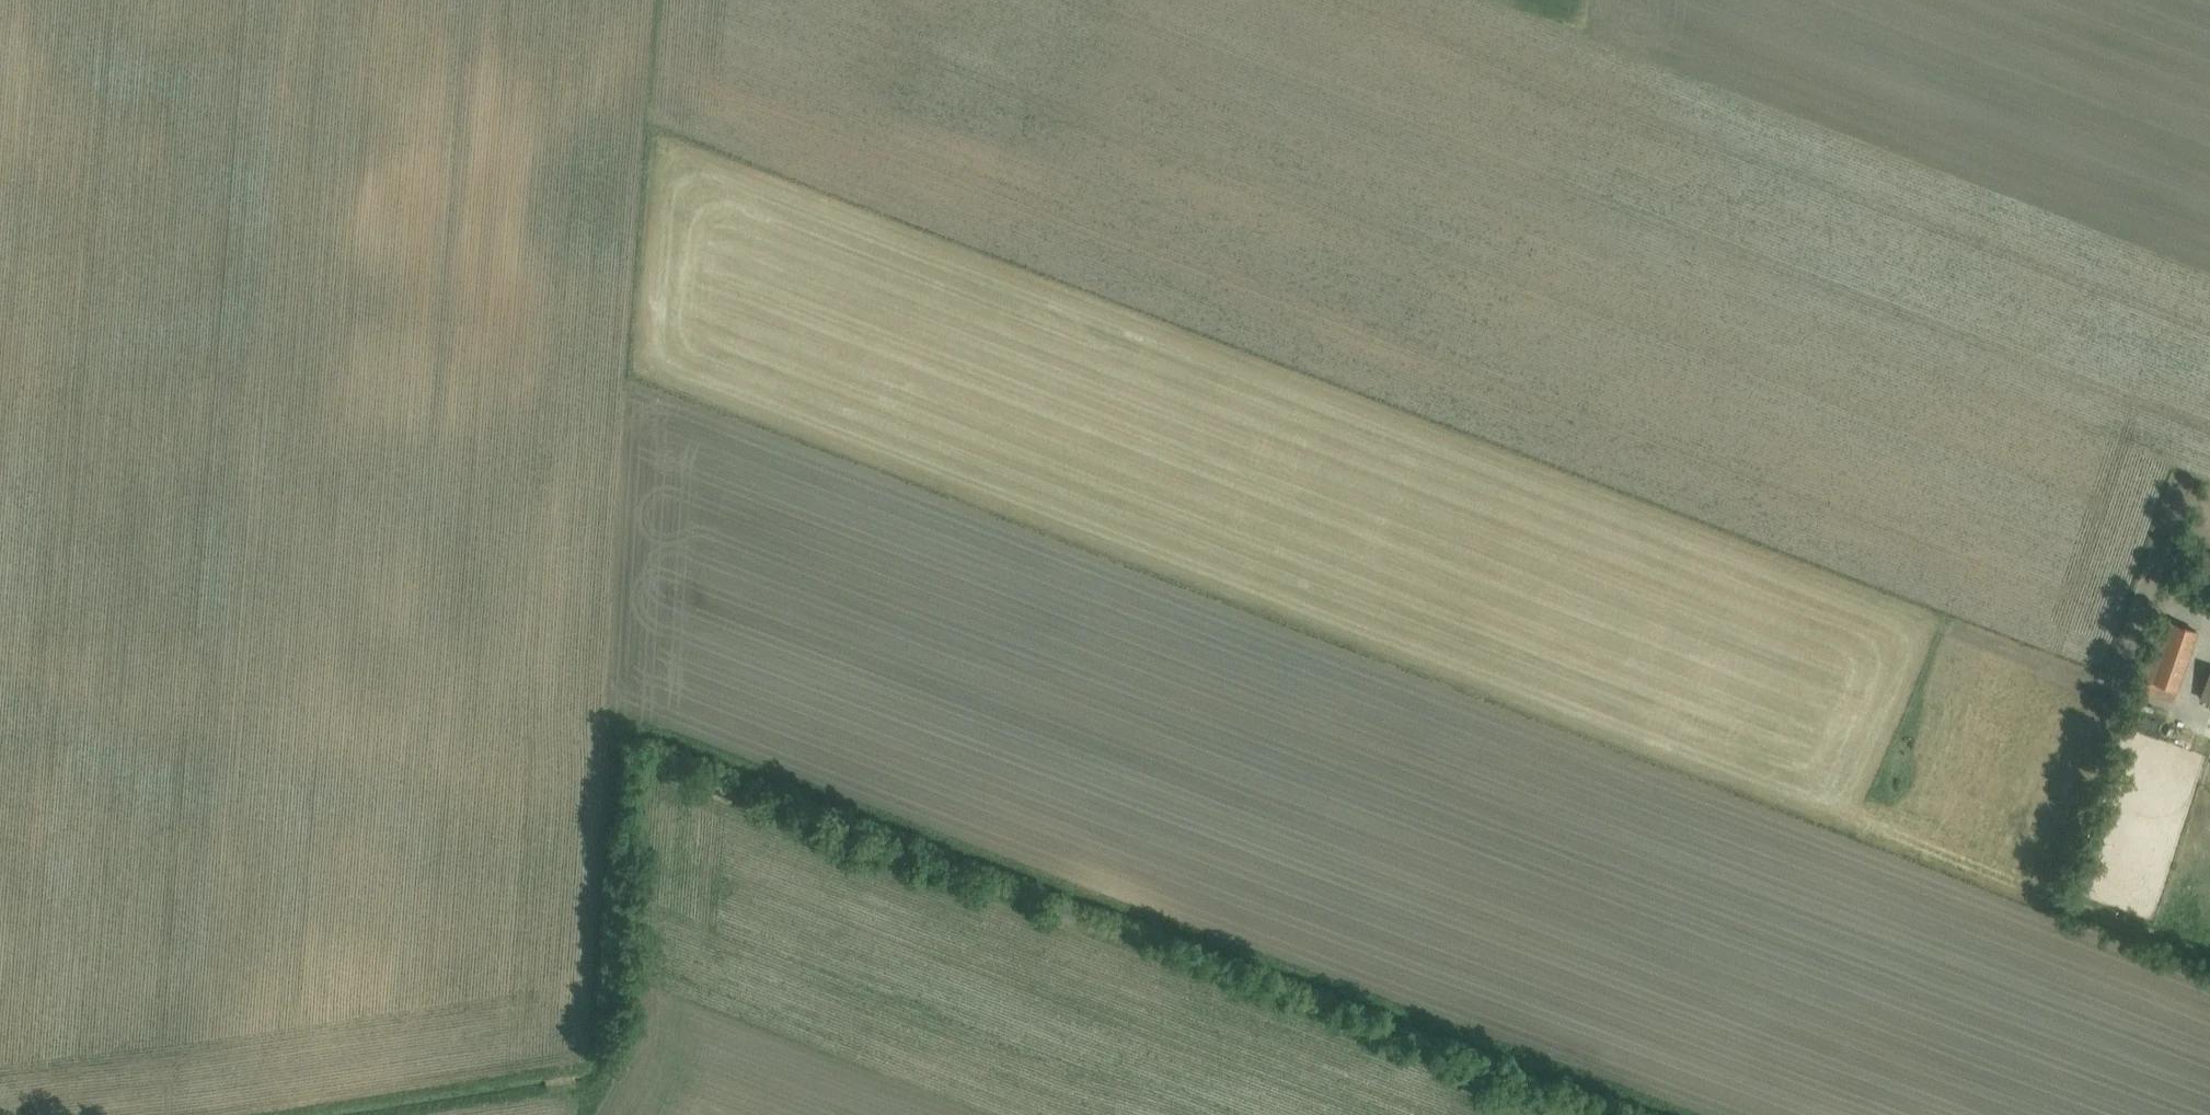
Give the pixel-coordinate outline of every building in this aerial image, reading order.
[(2176,703),(2199,630),(2160,618),(2137,691),(2176,703)]
